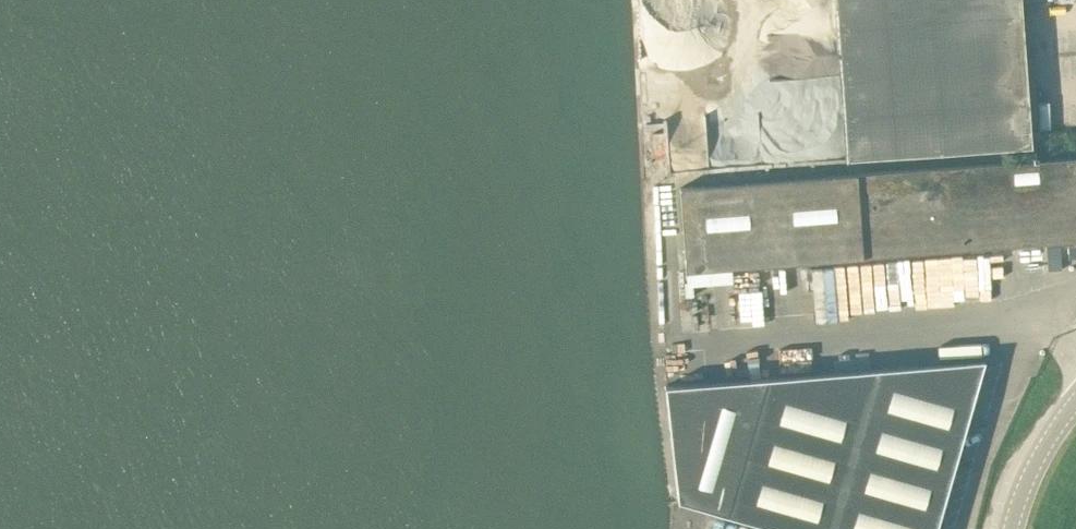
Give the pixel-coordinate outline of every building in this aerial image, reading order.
[(845,160),(1031,146),(1021,0),(833,0),(845,160)] [(1043,133),(1044,146),(1067,144),(1067,131),(1043,133)] [(687,269),(1075,239),(1075,157),(681,187),(687,269)] [(779,528),(935,528),(984,359),(665,384),(678,500),(779,528)]
